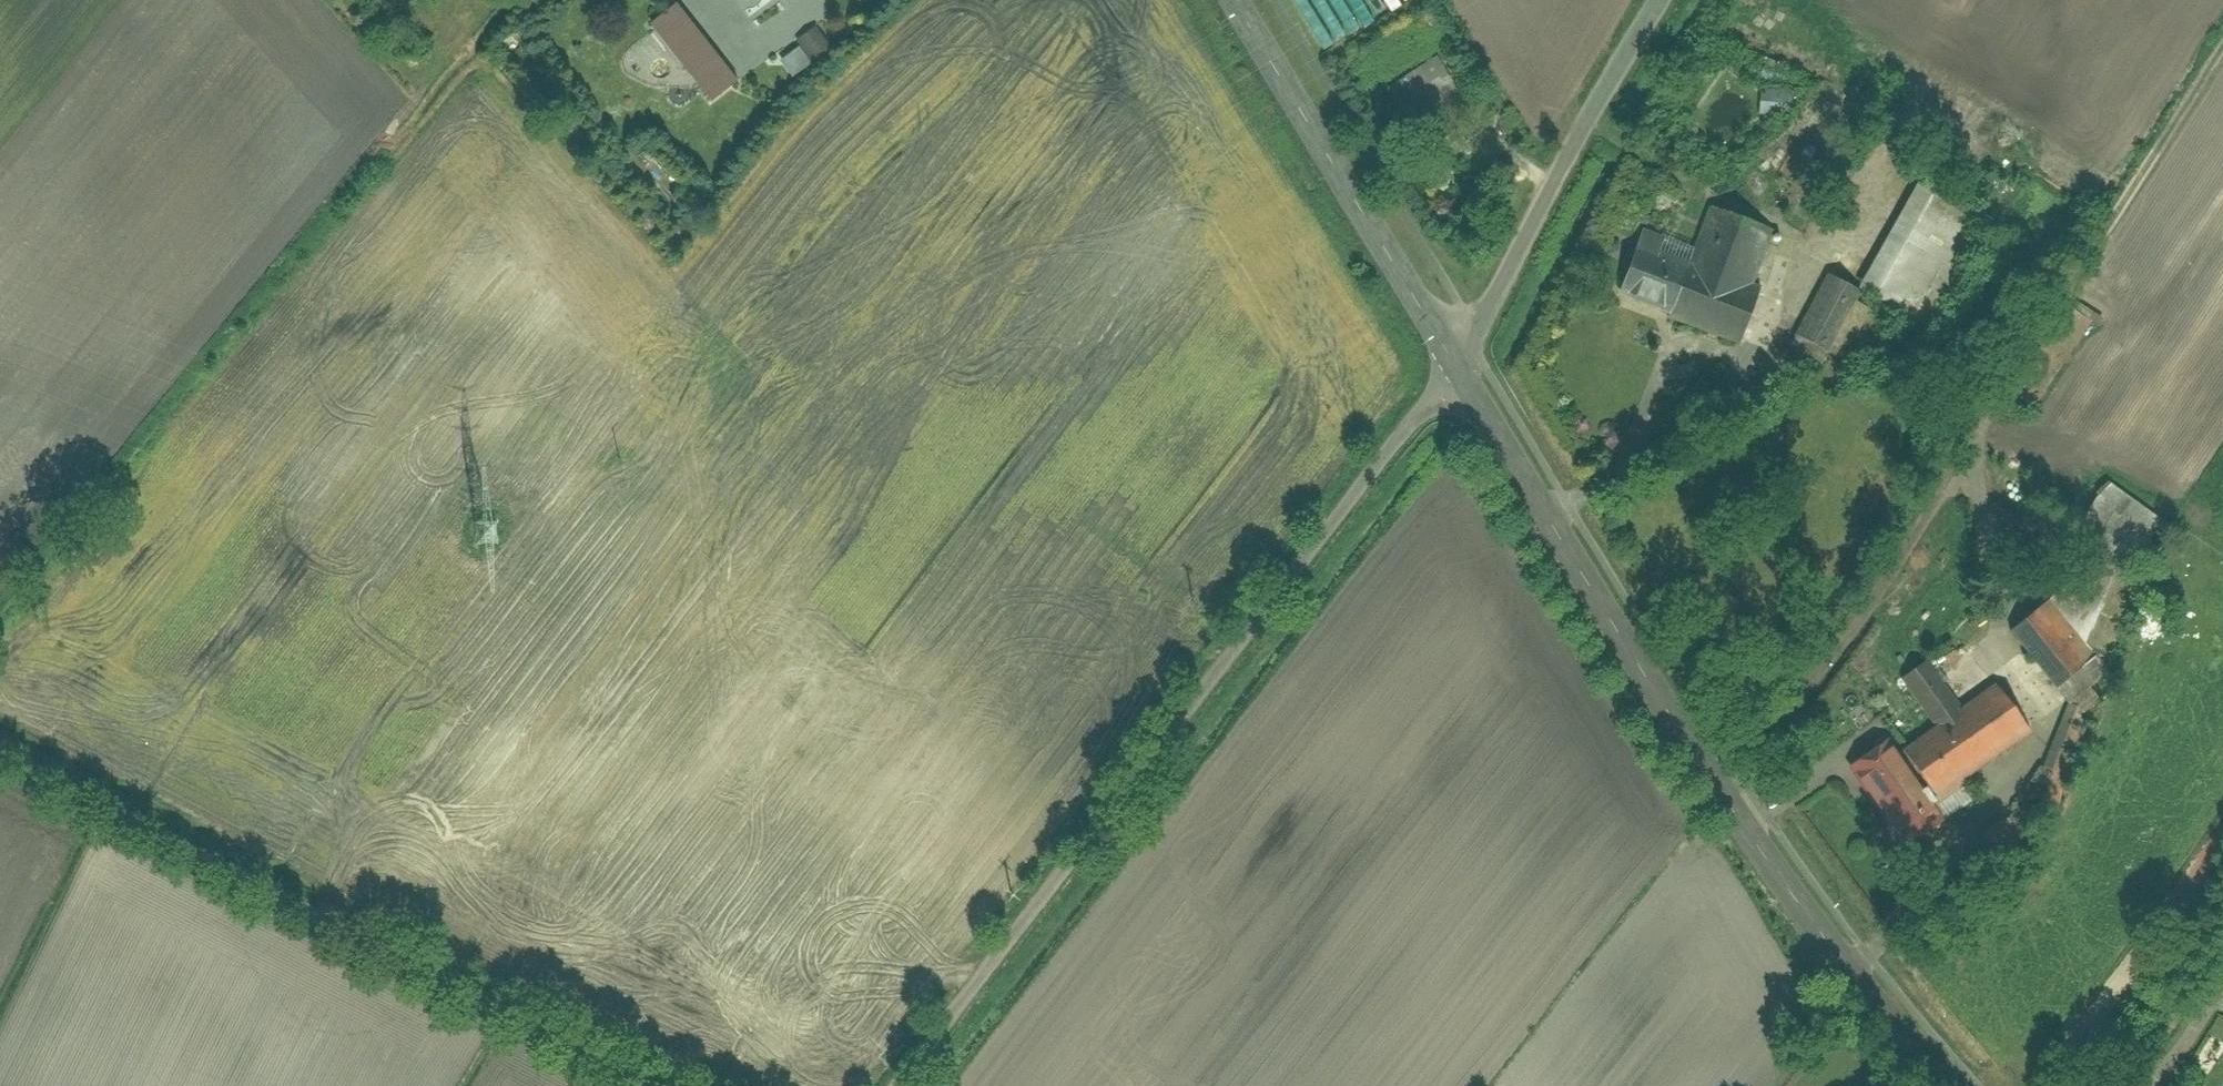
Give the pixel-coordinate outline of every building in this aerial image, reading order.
[(1340,44),(1323,0),(1294,0),(1310,41),(1328,35),(1332,47),(1340,44)] [(735,85),(675,7),(649,27),(709,105),(735,85)] [(832,49),(816,29),(795,45),(798,49),(811,66),(832,49)] [(811,66),(798,49),(779,63),(793,82),(812,68),(811,66)] [(1421,61),(1387,85),(1426,139),(1460,115),(1421,61)] [(1758,89),(1756,114),(1789,117),(1791,92),(1758,89)] [(1994,222),(1920,182),(1859,291),(1933,332),(1994,222)] [(1743,343),(1776,231),(1711,212),(1698,254),(1678,323),(1743,343)] [(1678,323),(1698,254),(1633,235),(1613,304),(1678,323)] [(1826,277),(1798,330),(1830,347),(1858,293),(1826,277)] [(2088,552),(2115,572),(2125,579),(2164,524),(2108,485),(2071,539),(2088,552)] [(2088,552),(2049,605),(2084,649),(2115,572),(2088,552)] [(2049,605),(2011,635),(2066,704),(2104,674),(2084,649),(2049,605)] [(2027,737),(1995,691),(1961,714),(1929,666),(1904,683),(1938,733),(1897,761),(1887,747),(1851,771),(1905,851),(1973,805),(1958,783),(2027,737)] [(2087,717),(2067,709),(2043,770),(2064,778),(2087,717)]
